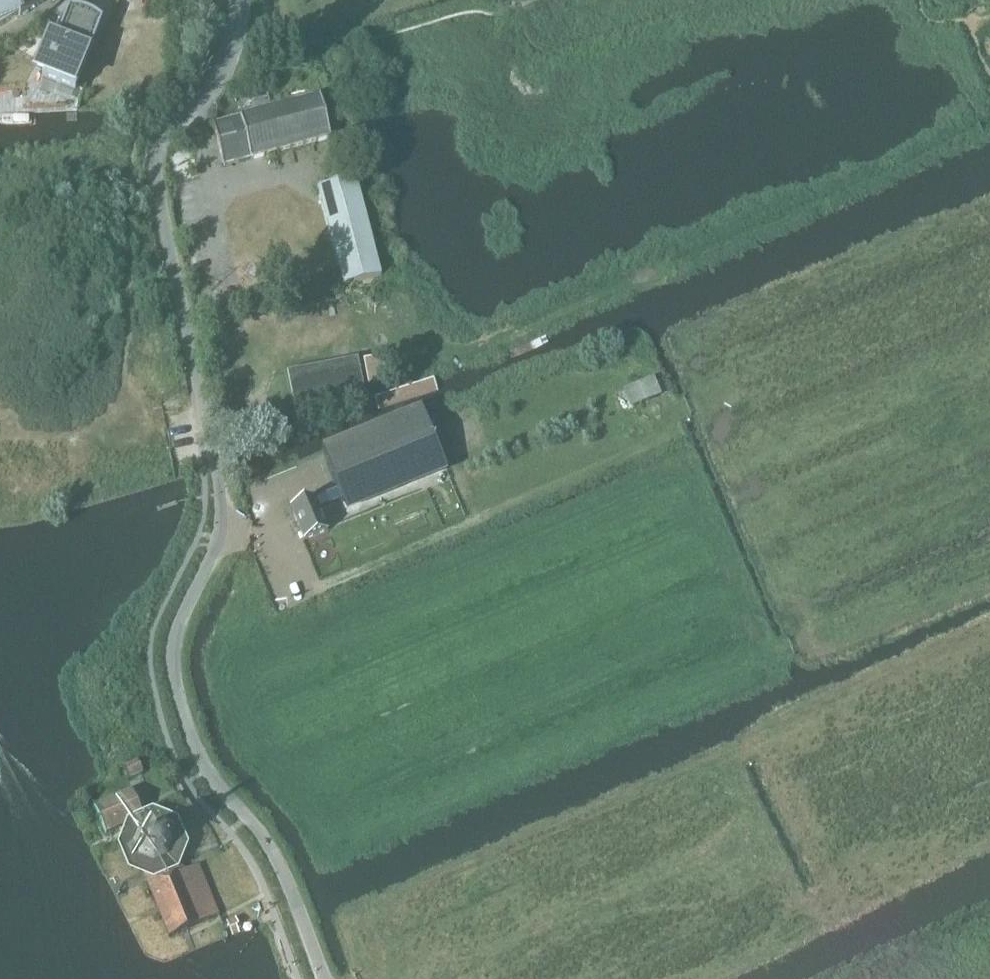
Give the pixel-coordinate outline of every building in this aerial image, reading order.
[(8,21),(20,16),(19,14),(42,0),(0,0),(0,26),(8,21)] [(38,64),(36,69),(35,73),(42,76),(41,79),(74,92),(101,22),(97,19),(94,17),(90,14),(86,13),(81,11),(76,10),(71,10),(68,10),(67,12),(65,11),(49,40),(48,40),(44,50),(36,63),(38,64)] [(213,125),(223,166),(330,139),(320,98),(213,125)] [(319,192),(343,285),(380,276),(356,182),(319,192)] [(288,375),(296,416),(363,403),(355,361),(288,375)] [(656,375),(622,388),(630,407),(664,394),(656,375)] [(425,421),(325,461),(337,490),(315,498),(314,497),(290,507),(303,540),(328,530),(319,509),(341,500),(341,501),(441,461),(425,421)] [(123,769),(127,781),(142,774),(137,763),(123,769)] [(114,798),(94,806),(106,834),(114,830),(143,818),(132,791),(114,798)] [(140,813),(126,819),(115,843),(128,872),(152,880),(178,869),(188,844),(177,818),(151,808),(140,813)] [(132,847),(127,849),(134,866),(139,864),(170,936),(190,928),(220,915),(199,865),(183,871),(166,832),(152,827),(138,833),(132,847)] [(230,918),(217,922),(221,934),(234,929),(230,918)]
